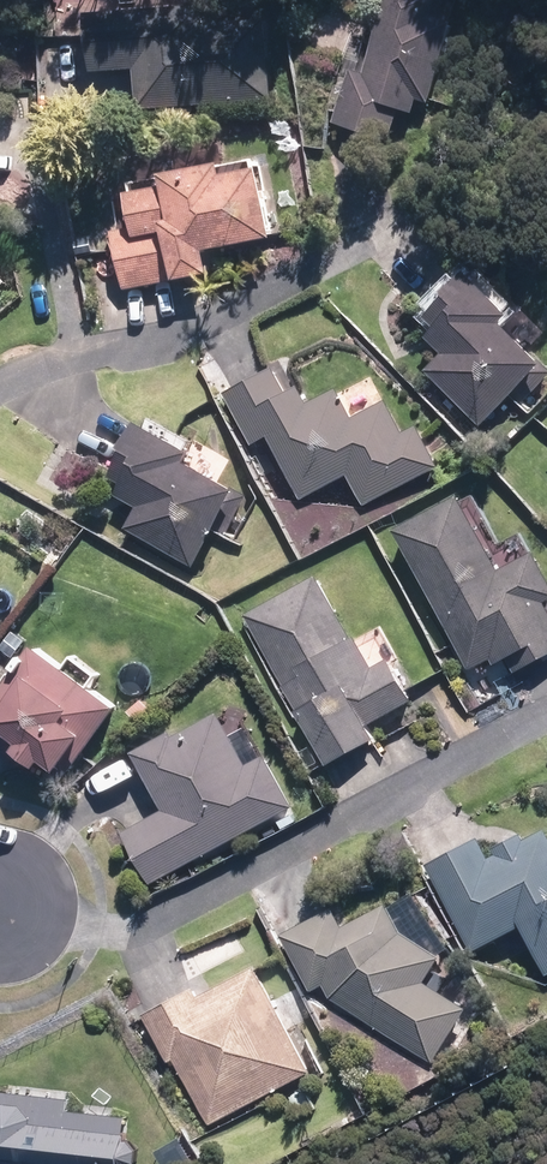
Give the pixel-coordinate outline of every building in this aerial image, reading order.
[(135,107),(270,105),(269,21),(208,22),(208,0),(58,0),(59,37),(89,37),(89,70),(134,70),(135,107)] [(366,72),(351,68),(335,124),(392,141),(400,114),(427,122),(456,22),(441,18),(446,0),(387,0),(366,72)] [(260,157),(163,176),(164,186),(128,194),(134,226),(111,230),(123,291),(213,273),(209,251),(276,238),(260,157)] [(426,369),(480,426),(530,379),(538,388),(546,379),(546,366),(501,317),(515,304),(476,263),(445,293),(447,296),(428,314),(439,325),(427,337),(442,353),(426,369)] [(281,362),(223,391),(250,446),(270,436),(301,499),(350,475),(364,504),(438,468),(418,427),(403,434),(386,399),(352,416),(337,385),(309,399),(300,382),(293,385),(281,362)] [(192,564),(234,486),(189,460),(193,452),(139,423),(112,474),(123,480),(115,495),(139,508),(127,530),(192,564)] [(394,528),(469,671),(488,661),(491,666),(506,658),(514,674),(546,656),(546,601),(546,600),(546,568),(536,548),(498,568),(459,494),(394,528)] [(317,574),(244,613),(326,767),(377,739),(369,723),(413,700),(390,657),(373,666),(356,635),(351,638),(317,574)] [(34,644),(27,654),(35,659),(21,678),(14,673),(0,693),(0,730),(1,729),(19,742),(14,749),(38,766),(43,760),(57,770),(69,753),(80,761),(119,705),(34,644)] [(151,885),(293,801),(265,755),(251,763),(218,708),(134,758),(164,809),(121,834),(151,885)] [(426,863),(472,951),(520,926),(546,975),(546,974),(546,829),(544,823),(491,851),(482,834),(426,863)] [(331,906),(278,932),(308,994),(323,987),(329,998),(433,1064),(471,1004),(427,976),(451,939),(411,891),(349,922),(345,914),(337,918),(331,906)] [(312,1068),(253,964),(204,992),(200,986),(143,1018),(169,1063),(174,1061),(211,1126),(312,1068)] [(122,1158),(136,1159),(137,1141),(127,1140),(129,1112),(68,1108),(69,1092),(0,1087),(0,1163),(121,1163),(122,1158)] [(160,1146),(169,1163),(194,1163),(179,1136),(160,1146)]
